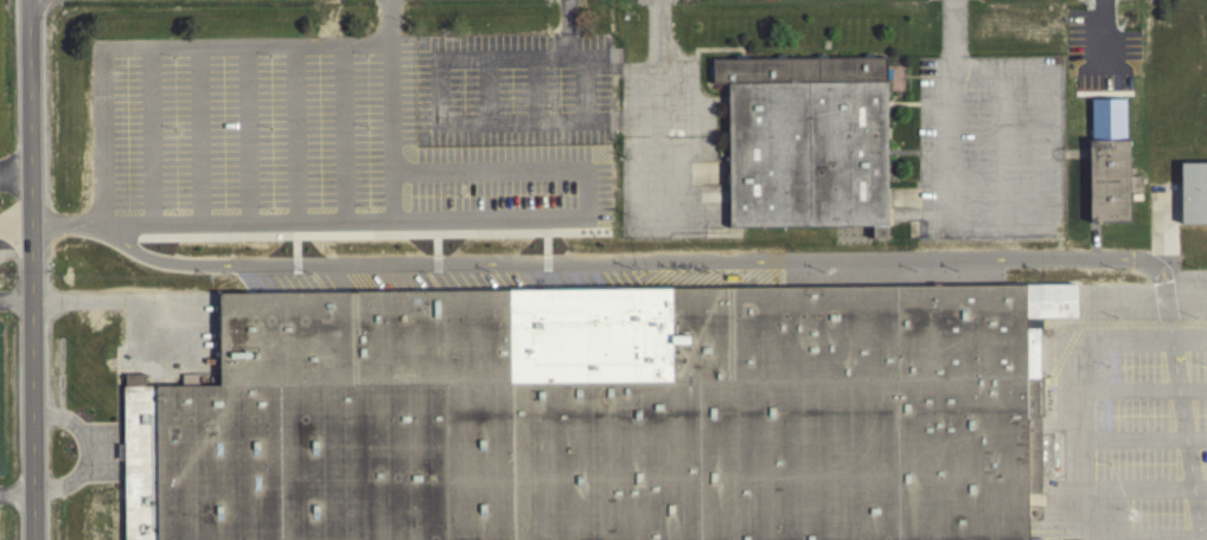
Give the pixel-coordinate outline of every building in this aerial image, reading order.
[(888,54),(889,237),(874,237),(873,224),(730,226),(729,82),(714,82),(714,57),(888,54)] [(1126,103),(1088,103),(1089,226),(1129,226),(1129,197),(1141,197),(1140,180),(1127,180),(1126,103)] [(1179,168),(1180,229),(1206,228),(1206,167),(1179,168)] [(1022,281),(1026,539),(157,539),(154,381),(217,381),(216,292),(1022,281)]
